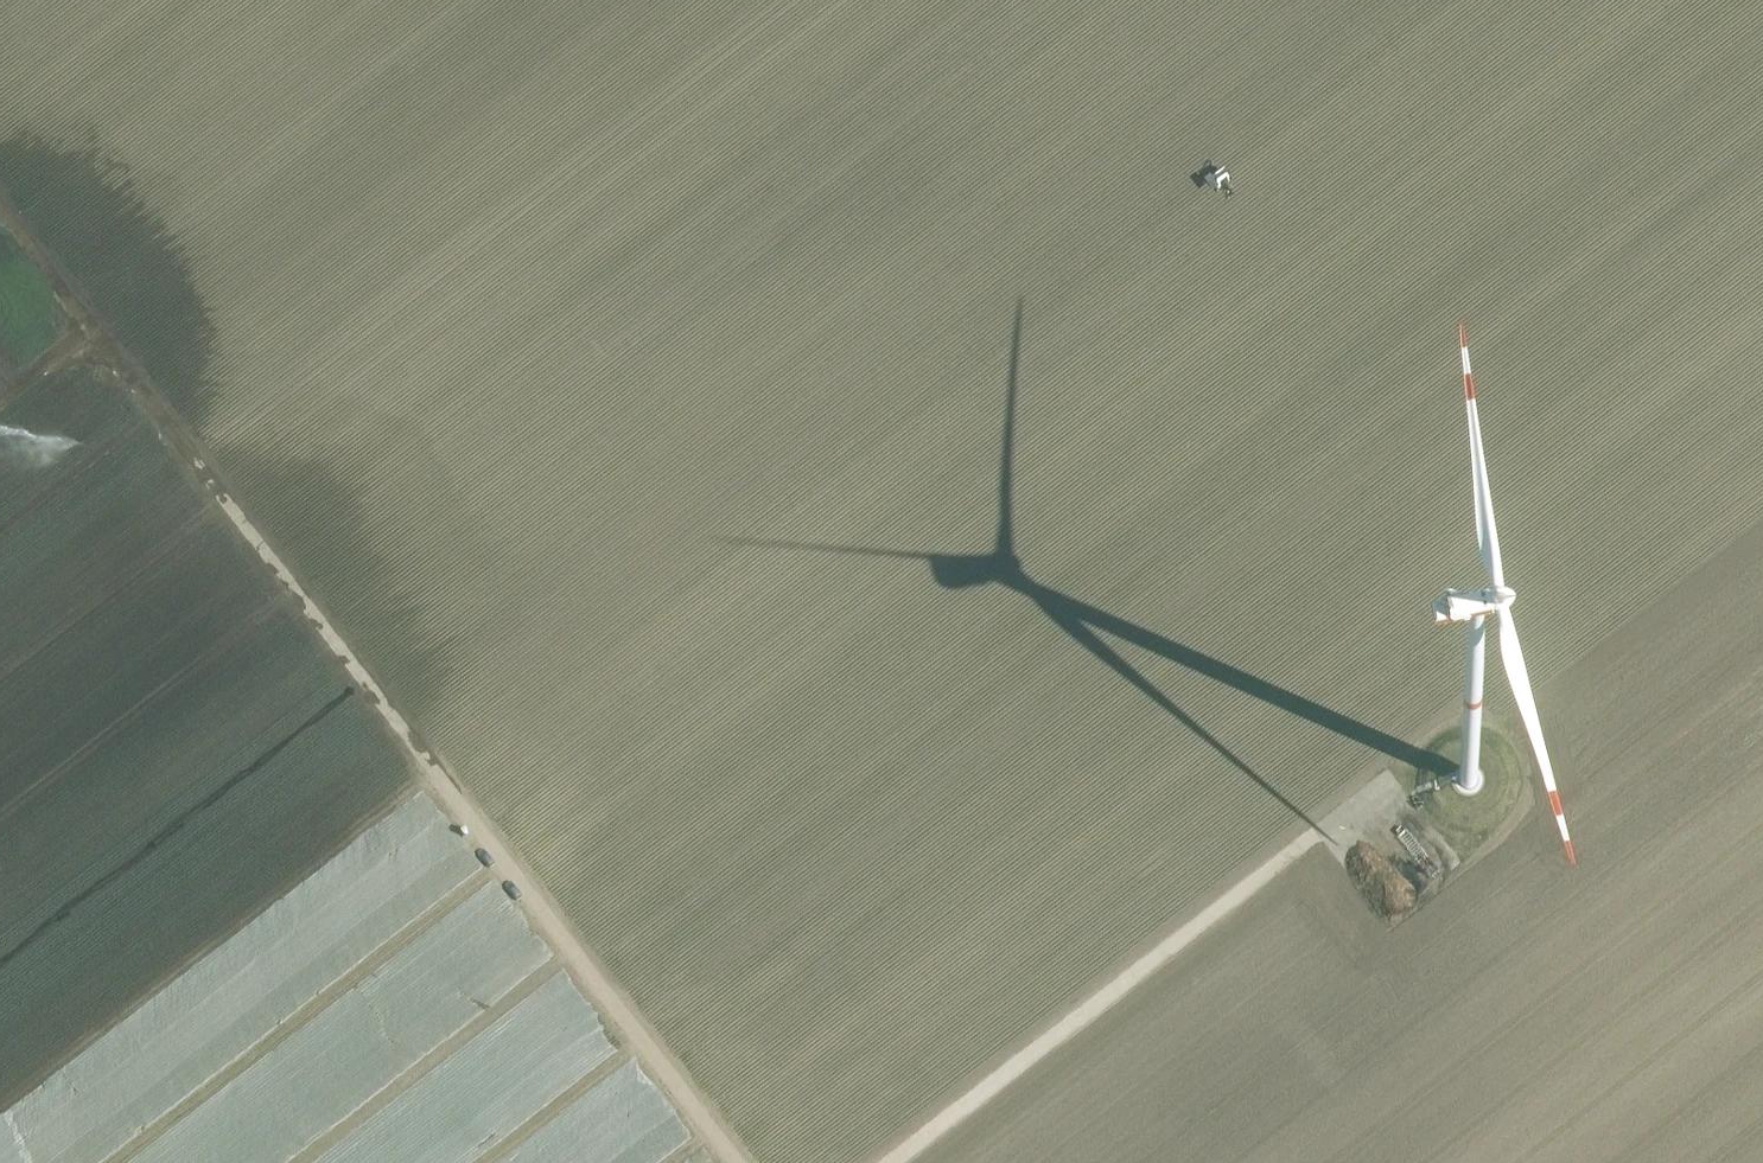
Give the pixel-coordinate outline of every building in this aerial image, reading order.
[(1477,782),(1477,780),(1477,778),(1477,776),(1476,775),(1475,773),(1473,772),(1472,771),(1470,771),(1468,770),(1466,771),(1464,771),(1463,772),(1461,773),(1460,775),(1459,776),(1459,778),(1459,780),(1459,782),(1459,783),(1460,785),(1461,786),(1463,788),(1464,788),(1466,789),(1468,789),(1470,789),(1472,788),(1473,788),(1475,786),(1476,785),(1477,783),(1477,782)]
